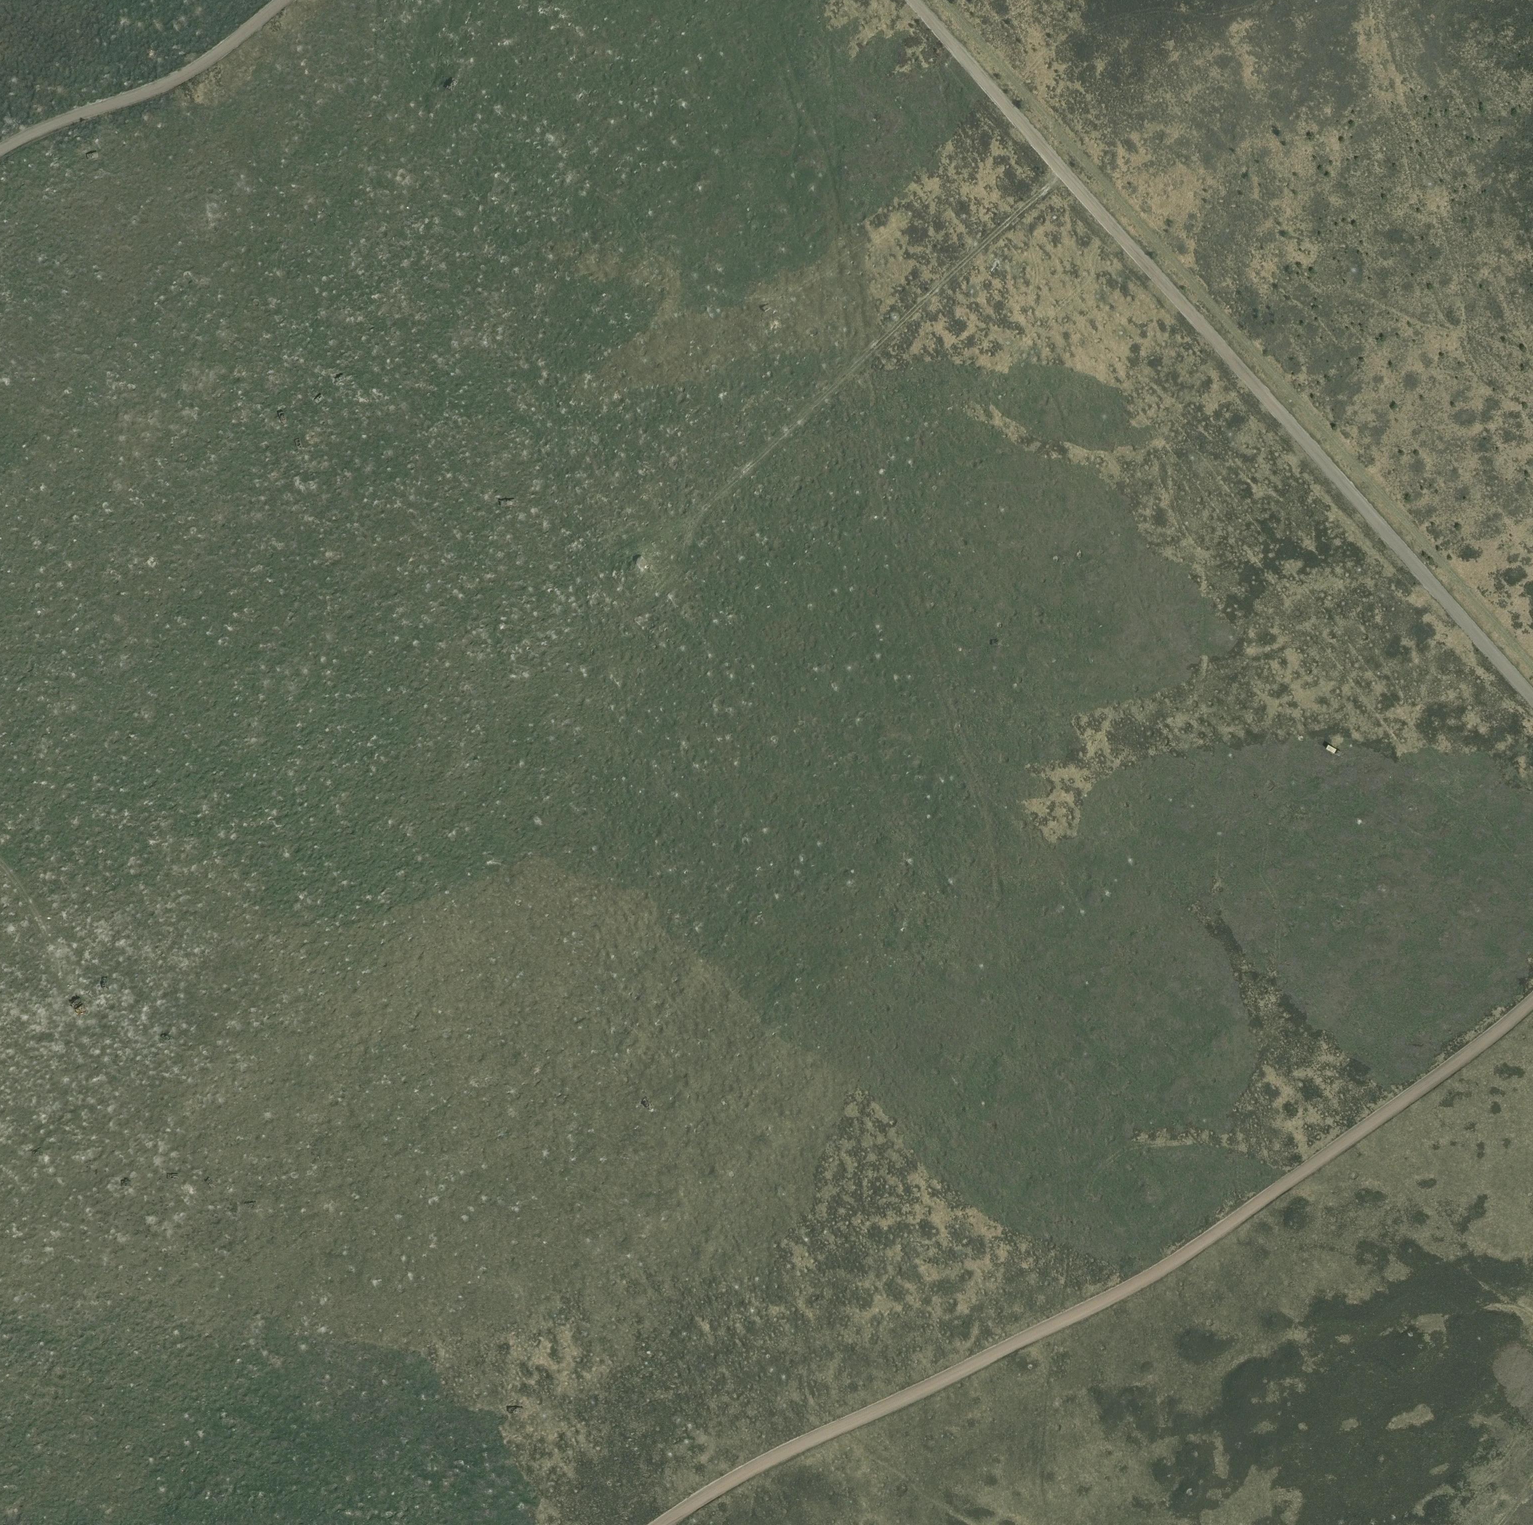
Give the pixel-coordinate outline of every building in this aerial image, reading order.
[(637,558),(644,568),(651,562),(643,553),(637,558)] [(1330,742),(1328,747),(1338,751),(1340,745),(1330,742)]
